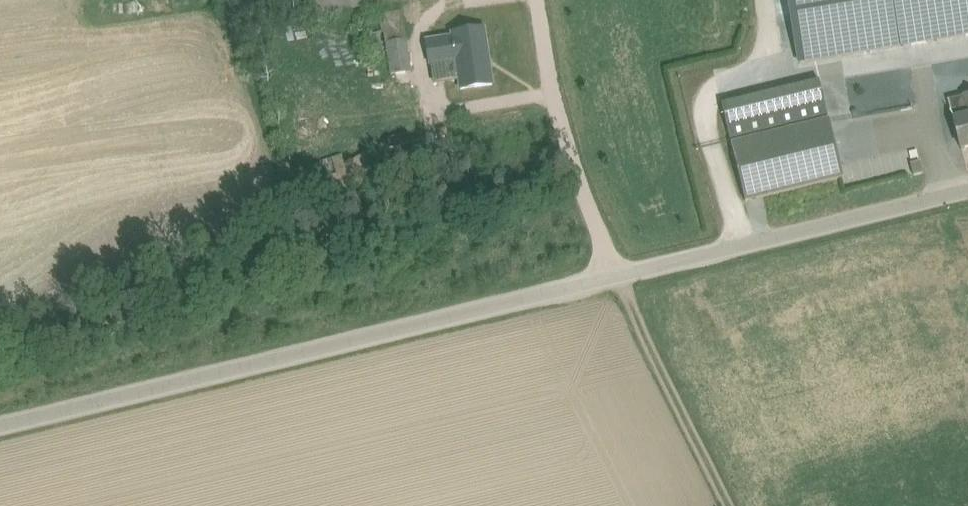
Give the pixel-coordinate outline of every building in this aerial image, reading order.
[(408,0),(308,0),(311,15),(408,0)] [(791,19),(793,19),(801,63),(967,36),(967,0),(788,0),(791,19)] [(363,47),(377,45),(386,43),(381,14),(358,18),(363,47)] [(493,85),(485,29),(451,34),(451,36),(425,40),(429,67),(455,63),(459,90),(493,85)] [(386,43),(377,45),(380,66),(389,65),(391,76),(413,73),(408,40),(386,43)] [(950,100),(962,149),(967,147),(967,95),(950,100)] [(829,119),(732,143),(746,201),(843,178),(829,119)] [(394,174),(393,172),(384,148),(352,160),(348,151),(309,166),(309,165),(295,170),(310,216),(340,206),(335,193),(394,174)] [(914,176),(924,173),(921,161),(911,164),(914,176)]
